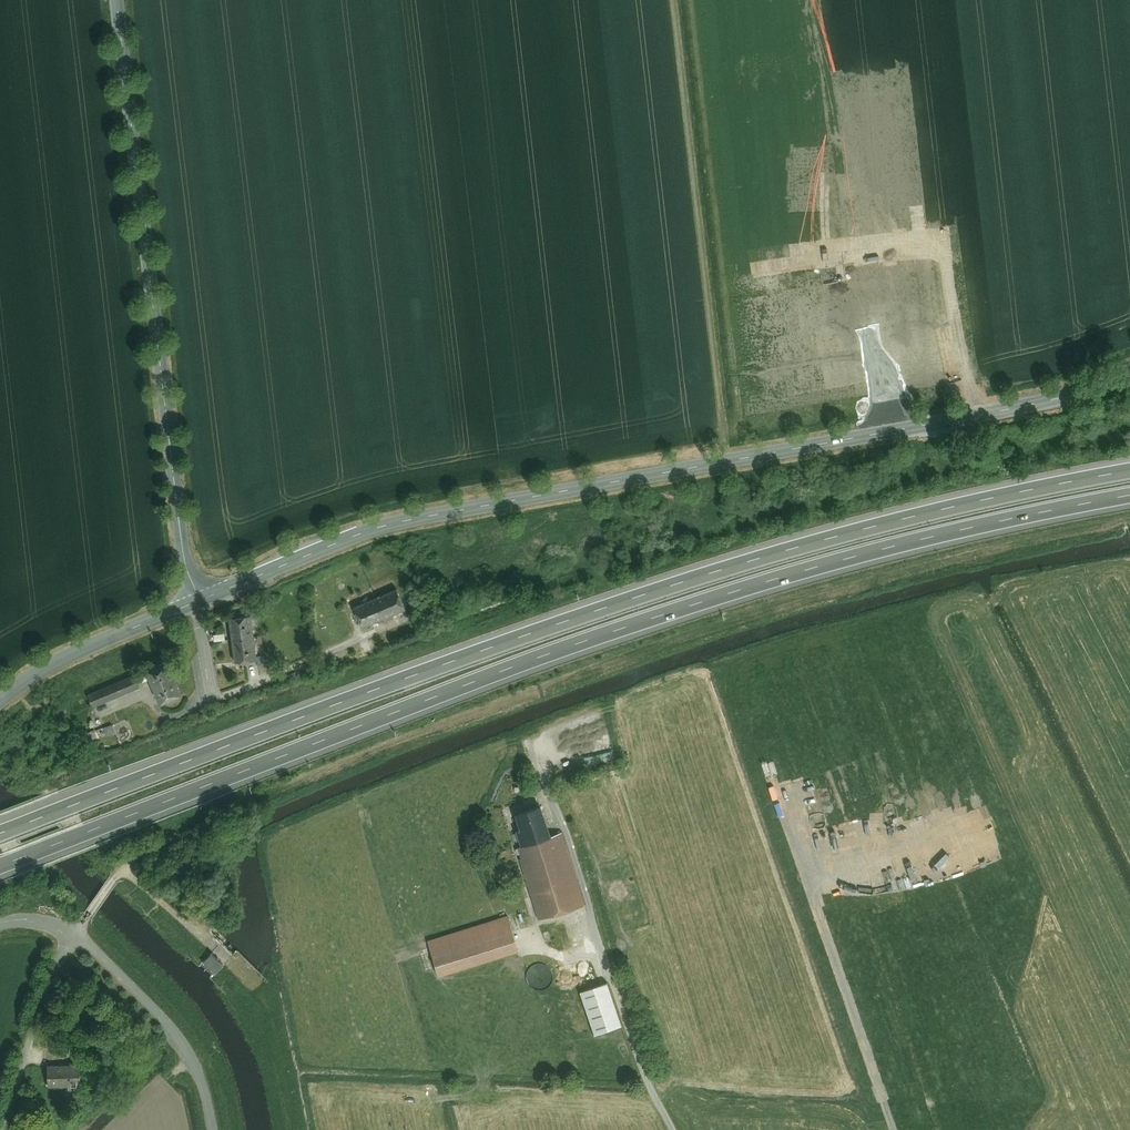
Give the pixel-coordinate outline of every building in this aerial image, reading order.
[(398,588),(354,606),(363,627),(407,609),(398,588)] [(253,614),(230,616),(236,665),(260,664),(253,614)] [(358,643),(363,655),(375,649),(369,638),(358,643)] [(171,660),(145,671),(160,704),(185,694),(171,660)] [(88,695),(94,709),(142,688),(136,675),(88,695)] [(107,734),(116,731),(113,723),(104,726),(107,734)] [(517,829),(515,830),(520,846),(551,837),(541,805),(513,814),(517,829)] [(520,846),(519,847),(540,915),(583,902),(562,833),(551,837),(520,846)] [(507,914),(429,940),(440,974),(518,949),(507,914)] [(212,953),(203,963),(208,969),(214,974),(224,964),(218,959),(212,953)] [(604,982),(580,990),(595,1034),(619,1026),(604,982)] [(47,1064),(48,1086),(68,1085),(68,1089),(82,1088),(81,1063),(47,1064)]
